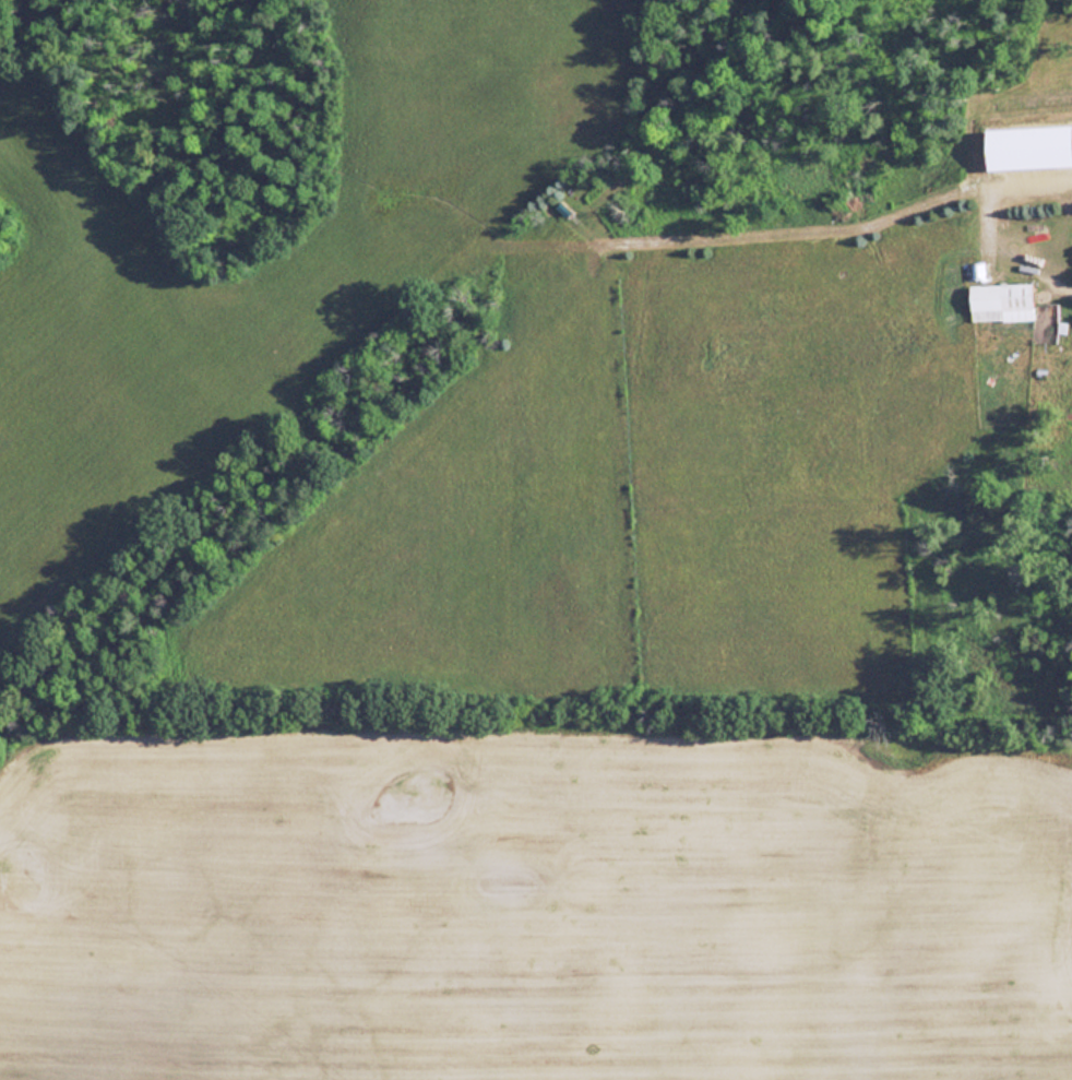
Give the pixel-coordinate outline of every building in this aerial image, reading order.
[(971,284),(971,321),(1034,320),(1033,283),(971,284)]
